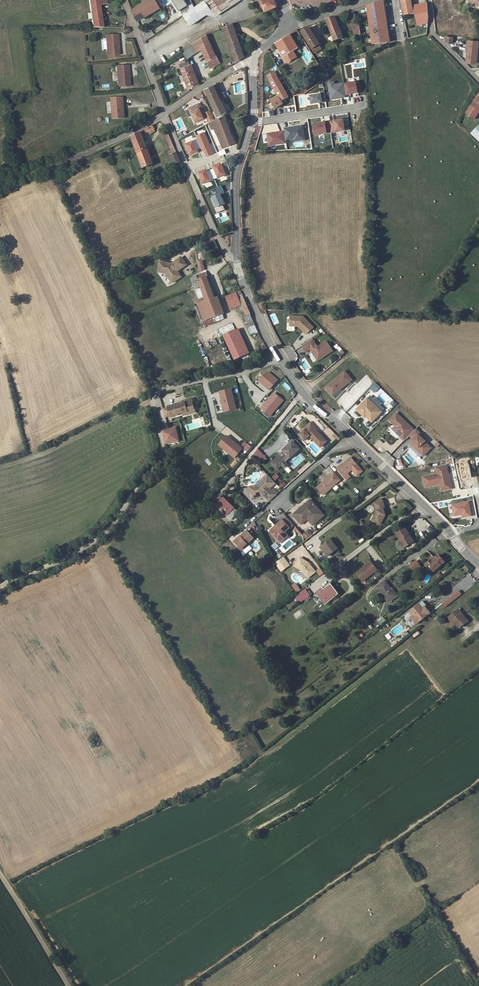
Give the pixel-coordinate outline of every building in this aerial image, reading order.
[(93,28),(102,27),(99,5),(106,4),(106,0),(89,0),(93,28)] [(156,7),(152,0),(140,0),(141,2),(128,9),(134,19),(156,7)] [(191,7),(180,14),(188,25),(209,10),(212,16),(215,13),(235,0),(202,0),(191,7)] [(274,4),(272,0),(256,0),(258,5),(260,4),(262,9),(274,4)] [(366,5),(372,44),(389,41),(384,0),(383,0),(366,5)] [(402,15),(412,14),(415,25),(426,23),(426,17),(424,4),(409,6),(408,0),(398,0),(402,15)] [(354,11),(347,13),(353,35),(360,33),(354,11)] [(323,19),(329,35),(331,40),(340,37),(332,16),(323,19)] [(465,40),(476,42),(473,20),(462,21),(465,38),(465,40)] [(229,24),(222,27),(220,27),(223,35),(232,32),(229,24)] [(308,48),(317,44),(306,27),(298,32),(308,48)] [(223,35),(232,62),(234,60),(241,56),(232,32),(223,35)] [(286,33),(272,42),(284,62),(293,56),(289,49),(294,46),(286,33)] [(118,35),(106,36),(108,56),(119,55),(118,35)] [(216,63),(213,56),(212,56),(203,36),(189,44),(193,52),(199,48),(207,67),(216,63)] [(474,65),(476,43),(467,42),(464,64),(474,65)] [(184,58),(193,52),(189,44),(180,51),(184,58)] [(253,62),(253,69),(253,71),(254,71),(258,83),(259,85),(270,82),(269,80),(270,79),(262,54),(254,56),(253,62)] [(194,84),(185,61),(183,57),(175,61),(176,64),(186,88),(194,84)] [(117,66),(118,87),(130,86),(129,66),(117,66)] [(201,89),(214,116),(223,111),(220,105),(209,84),(201,89)] [(471,120),(478,108),(478,97),(476,95),(468,108),(467,107),(464,115),(471,120)] [(123,98),(111,98),(113,119),(125,118),(123,98)] [(194,103),(184,108),(191,123),(201,118),(194,103)] [(209,117),(206,110),(201,113),(204,120),(209,117)] [(210,119),(205,121),(209,127),(211,126),(213,133),(215,132),(221,150),(231,146),(220,115),(210,119)] [(175,150),(165,125),(161,127),(171,151),(175,150)] [(153,164),(142,136),(141,132),(132,137),(144,167),(153,164)] [(176,153),(169,156),(173,166),(180,163),(176,153)] [(198,159),(188,163),(192,171),(201,168),(198,159)] [(173,263),(160,261),(159,272),(167,273),(173,282),(182,276),(178,271),(187,264),(182,257),(173,263)] [(201,274),(191,278),(196,289),(202,286),(213,316),(222,313),(208,277),(209,272),(204,275),(203,273),(201,274)] [(243,296),(241,291),(227,297),(232,310),(241,306),(238,298),(243,296)] [(252,317),(245,300),(241,301),(244,310),(242,311),(245,320),(252,317)] [(225,312),(222,313),(213,316),(215,321),(226,316),(225,312)] [(313,328),(303,317),(290,316),(290,327),(298,328),(305,335),(313,328)] [(236,359),(248,354),(239,333),(227,337),(236,359)] [(332,352),(325,342),(317,347),(313,340),(301,347),(305,353),(309,351),(317,362),(332,352)] [(352,380),(344,371),(324,388),(332,396),(352,380)] [(278,380),(268,372),(265,376),(263,374),(258,381),(269,390),(278,380)] [(375,382),(369,388),(374,393),(380,387),(375,382)] [(231,389),(218,392),(224,412),(237,409),(231,389)] [(175,393),(160,396),(162,406),(177,402),(175,393)] [(381,412),(367,398),(356,409),(365,418),(366,417),(371,422),(381,412)] [(188,411),(195,409),(192,399),(185,401),(185,403),(181,404),(178,405),(178,404),(168,406),(171,417),(178,415),(178,414),(183,413),(188,411)] [(414,429),(396,413),(388,421),(394,426),(392,429),(403,440),(414,429)] [(311,425),(299,435),(304,440),(310,436),(320,447),(326,442),(311,425)] [(175,427),(162,430),(164,443),(178,440),(175,427)] [(424,437),(416,429),(410,436),(413,439),(409,443),(423,456),(431,448),(422,439),(424,437)] [(243,450),(225,436),(217,445),(235,460),(243,450)] [(240,447),(247,452),(251,446),(244,442),(240,447)] [(290,458),(300,450),(293,442),(283,450),(284,451),(271,462),(277,469),(282,465),(285,462),(290,458)] [(262,454),(257,458),(261,463),(267,459),(262,454)] [(340,465),(336,468),(344,476),(357,465),(351,457),(341,466),(340,465)] [(450,463),(446,464),(448,474),(456,472),(454,462),(453,463),(453,461),(449,461),(450,463)] [(435,473),(421,476),(423,486),(438,483),(438,485),(448,482),(444,464),(434,466),(435,473)] [(333,471),(329,474),(336,483),(340,480),(333,471)] [(326,479),(316,487),(323,495),(336,483),(329,474),(325,478),(326,479)] [(264,497),(269,502),(278,494),(271,487),(275,483),(266,475),(257,484),(248,487),(251,498),(264,497)] [(217,505),(230,519),(234,516),(230,511),(233,507),(224,497),(217,505)] [(310,499),(292,514),(300,524),(307,519),(312,525),(324,515),(310,499)] [(375,515),(372,520),(379,523),(383,514),(383,511),(384,510),(380,499),(372,502),(375,510),(373,514),(375,515)] [(469,501),(451,504),(454,518),(472,515),(469,501)] [(286,516),(282,519),(289,527),(293,523),(286,516)] [(282,519),(270,530),(277,538),(289,527),(282,519)] [(402,526),(394,532),(399,539),(397,540),(402,547),(407,543),(406,542),(411,539),(407,533),(408,533),(402,526)] [(302,535),(307,540),(314,534),(309,529),(302,535)] [(240,536),(234,542),(242,550),(248,544),(247,544),(254,538),(247,530),(241,536),(240,536)] [(327,556),(337,548),(330,539),(320,546),(327,556)] [(435,572),(446,561),(438,553),(426,564),(435,572)] [(275,563),(281,572),(290,566),(284,557),(275,563)] [(302,571),(309,579),(317,573),(309,562),(300,557),(294,566),(302,571)] [(416,560),(408,565),(413,571),(420,565),(416,560)] [(356,573),(362,581),(376,569),(370,562),(356,573)] [(361,587),(357,581),(349,587),(354,593),(361,587)] [(295,582),(291,586),(297,593),(301,590),(295,582)] [(331,601),(337,596),(339,598),(345,593),(336,582),(324,591),(331,601)] [(385,582),(376,588),(388,602),(396,596),(385,582)] [(299,604),(311,596),(306,588),(294,597),(299,604)] [(445,608),(462,594),(458,590),(442,603),(445,608)] [(433,610),(441,604),(438,601),(431,606),(433,610)] [(418,604),(411,610),(414,614),(410,618),(415,624),(429,613),(424,607),(421,608),(418,604)] [(297,621),(306,614),(301,608),(293,615),(297,621)] [(458,608),(450,614),(456,621),(460,626),(468,620),(463,615),(464,614),(458,608)] [(453,623),(456,621),(450,614),(447,616),(453,623)]
